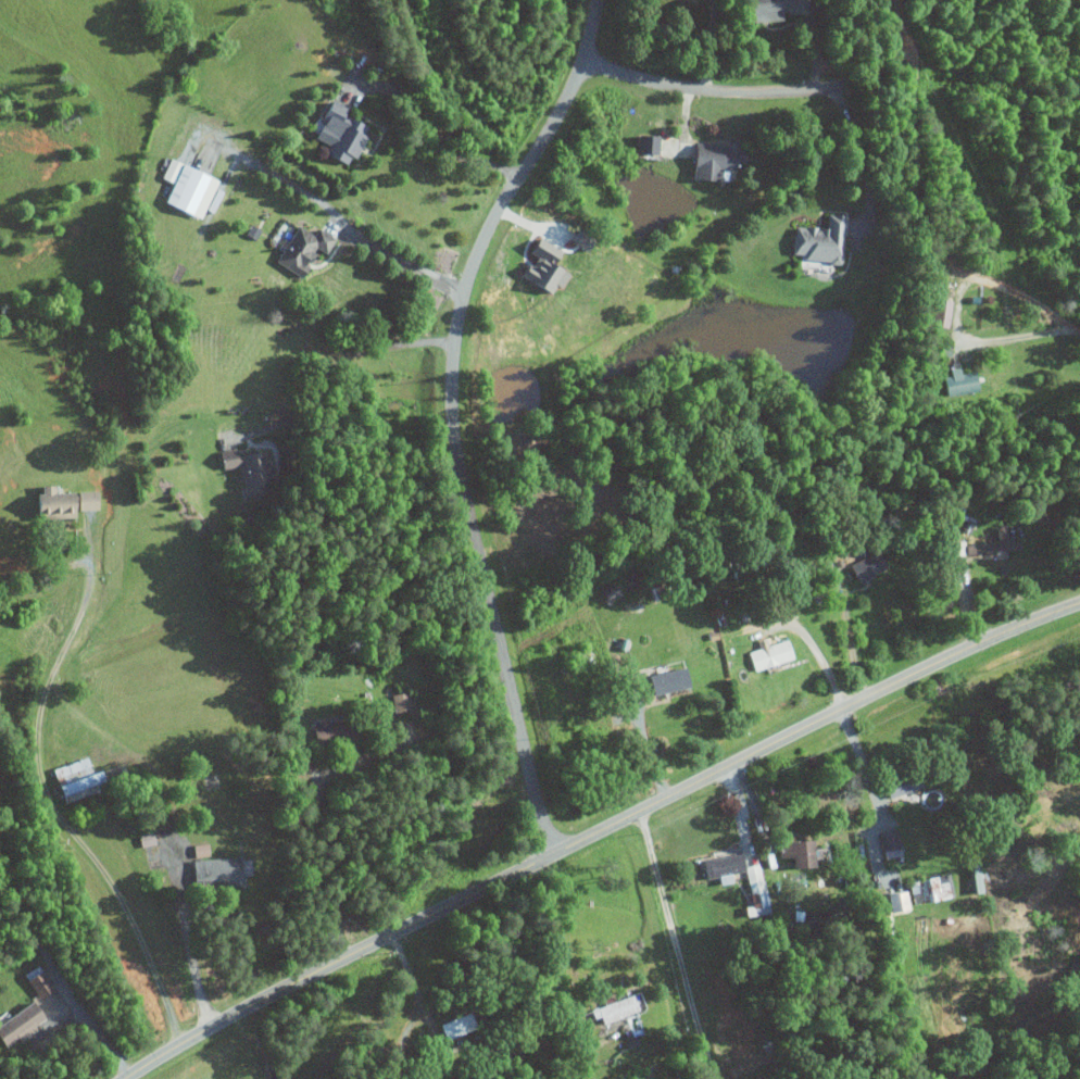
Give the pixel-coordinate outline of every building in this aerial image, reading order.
[(745,22),(777,21),(777,15),(800,14),(800,0),(744,0),(745,22)] [(345,167),(364,129),(339,116),(343,109),(326,100),(307,137),(324,146),(320,155),(345,167)] [(653,136),(632,135),(632,154),(652,155),(653,136)] [(687,180),(715,181),(716,170),(737,171),(739,145),(722,144),(722,145),(688,144),(687,180)] [(212,180),(166,161),(158,179),(168,183),(159,204),(196,219),(212,180)] [(839,216),(823,215),(822,228),(789,227),(788,255),(798,255),(798,261),(837,263),(839,216)] [(250,226),(260,231),(254,240),(244,235),(250,226)] [(298,227),(276,262),(301,278),(309,267),(304,265),(306,263),(309,264),(314,255),(312,253),(315,248),(325,254),(335,240),(318,229),(313,237),(298,227)] [(544,294),(548,285),(556,288),(562,275),(547,267),(555,249),(531,238),(523,254),(528,256),(516,281),(544,294)] [(941,378),(942,396),(974,393),(972,373),(957,374),(956,369),(946,370),(947,377),(941,378)] [(261,452),(234,455),(233,450),(213,452),(215,470),(235,467),(239,496),(267,492),(261,452)] [(97,514),(96,492),(48,494),(48,486),(34,486),(34,494),(24,495),(26,517),(97,514)] [(963,555),(1013,550),(1012,540),(962,545),(963,555)] [(852,583),(879,573),(873,555),(845,565),(852,583)] [(744,653),(751,672),(791,659),(785,640),(744,653)] [(644,677),(649,696),(686,687),(681,668),(644,677)] [(404,693),(387,695),(389,713),(407,711),(404,693)] [(343,742),(340,723),(310,727),(313,746),(343,742)] [(79,798),(75,787),(92,781),(85,758),(48,771),(60,804),(79,798)] [(916,788),(910,772),(878,785),(884,800),(916,788)] [(879,852),(897,849),(893,831),(876,834),(879,852)] [(237,887),(236,858),(188,860),(187,832),(165,833),(166,857),(173,857),(173,866),(184,866),(185,889),(237,887)] [(787,870),(807,867),(802,840),(776,844),(778,858),(785,857),(787,870)] [(715,886),(727,884),(725,875),(741,872),(737,854),(698,861),(702,880),(713,878),(715,886)] [(975,861),(965,862),(967,894),(977,894),(975,861)] [(742,909),(744,918),(767,913),(757,864),(742,867),(750,907),(742,909)] [(949,899),(946,876),(914,880),(918,903),(949,899)] [(884,914),(903,910),(900,892),(881,896),(884,914)] [(24,979),(34,998),(51,989),(41,970),(24,979)] [(587,1011),(594,1029),(644,1010),(638,992),(587,1011)] [(30,1001),(0,1022),(0,1049),(43,1020),(30,1001)]
